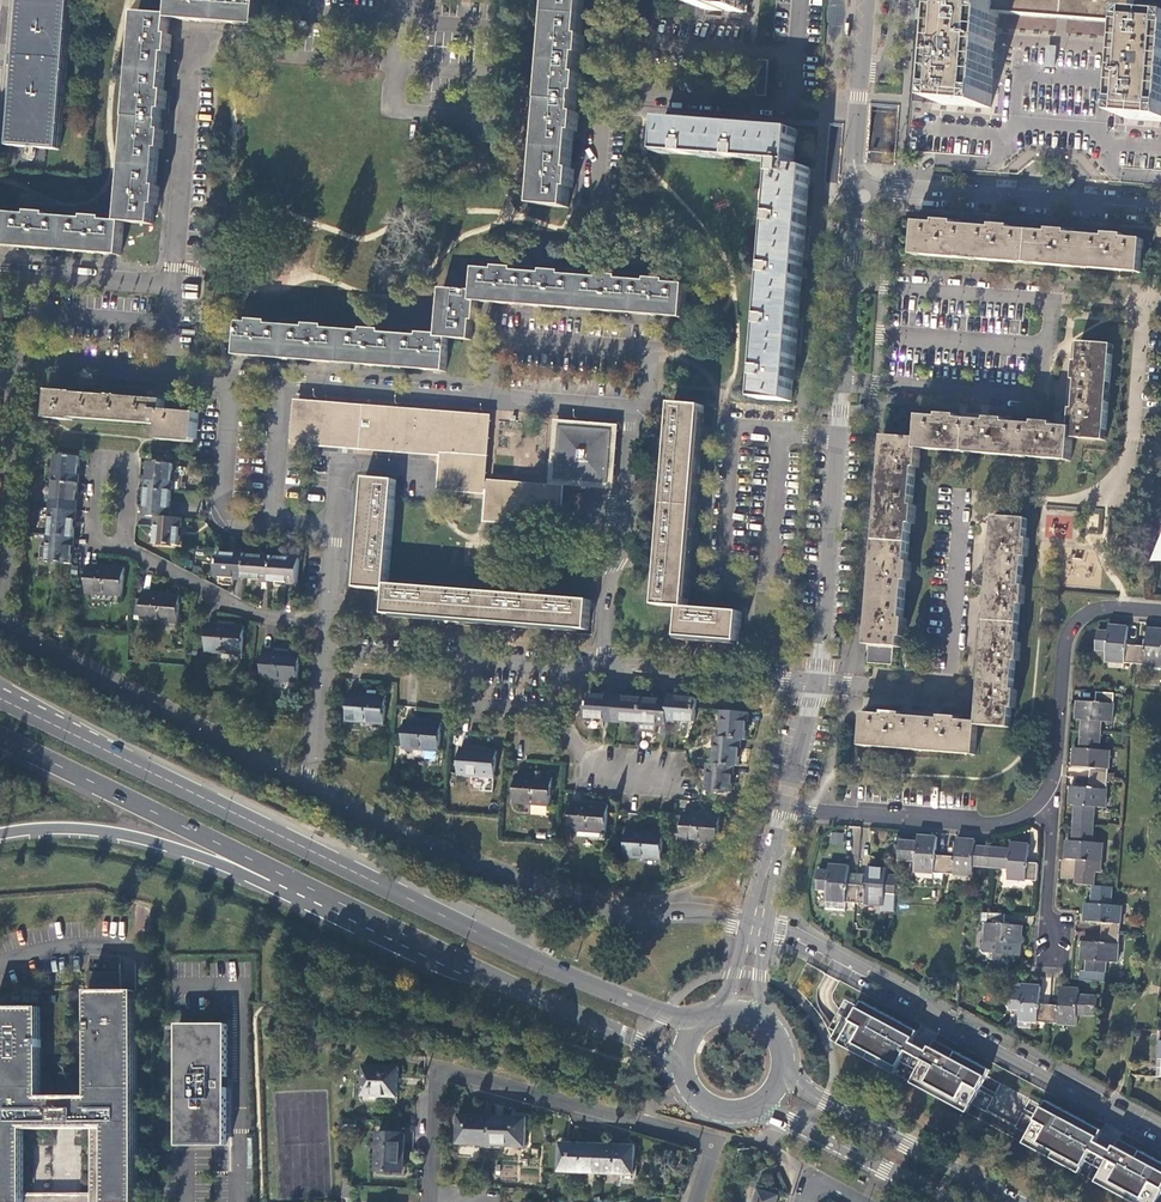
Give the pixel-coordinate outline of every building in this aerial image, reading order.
[(59,149),(71,0),(22,0),(17,55),(15,55),(14,67),(17,67),(11,145),(59,149)] [(257,26),(259,0),(171,0),(170,16),(170,19),(257,26)] [(573,188),(575,169),(571,169),(575,132),(578,132),(579,113),(576,113),(578,93),(581,93),(582,74),(579,74),(581,54),(584,54),(585,35),(582,35),(585,0),(552,0),(536,205),(568,208),(570,188),(573,188)] [(704,9),(723,11),(723,7),(728,8),(728,11),(747,12),(748,0),(704,0),(704,9)] [(1127,118),(1134,23),(1062,17),(999,11),(991,108),(942,104),(950,0),(920,0),(912,115),(908,151),(988,157),(987,171),(995,172),(1029,144),(1086,149),(1113,181),(1123,182),(1124,167),(1160,170),(1160,121),(1127,118)] [(951,0),(950,0),(942,104),(991,108),(999,11),(999,4),(951,0)] [(1062,17),(1134,23),(1134,15),(1135,6),(1136,0),(1000,0),(999,4),(999,11),(1062,17)] [(170,55),(171,36),(169,35),(170,19),(170,16),(138,13),(121,222),(124,222),(153,224),(154,219),(155,206),(158,206),(160,188),(156,188),(159,150),(163,150),(164,131),(161,131),(163,111),(166,111),(167,92),(164,92),(167,54),(170,55)] [(1134,15),(1134,23),(1127,118),(1160,121),(1160,17),(1134,15)] [(772,62),(761,61),(758,97),(769,98),(772,62)] [(334,86),(322,85),(321,107),(333,108),(334,86)] [(366,86),(342,85),(342,97),(365,98),(366,86)] [(757,399),(791,402),(809,181),(810,167),(794,168),(797,130),(663,120),(660,154),(777,163),(757,399)] [(121,222),(105,221),(105,217),(86,216),(86,219),(48,216),(48,213),(30,212),(29,215),(0,213),(0,246),(121,255),(124,222),(121,222)] [(1142,273),(1144,241),(1126,239),(1126,236),(1107,234),(1107,238),(1069,235),(1069,231),(1050,230),(1050,233),(1012,230),(1013,227),(993,225),(993,229),(956,226),(956,222),(937,221),(937,224),(918,223),(915,255),(1142,273)] [(475,301),(478,302),(577,310),(683,319),(686,286),(666,284),(667,281),(648,279),(648,283),(619,281),(620,277),(601,275),(600,279),(562,276),(563,272),(543,271),(543,274),(515,272),(515,269),(497,267),(497,271),(478,269),(476,292),(475,301)] [(476,322),(478,302),(475,301),(476,292),(443,290),(439,335),(439,338),(449,339),(471,341),(471,337),(472,321),(476,322)] [(439,338),(439,335),(420,333),(420,336),(383,334),(383,331),(363,329),(363,332),(326,329),(326,326),(306,325),(306,328),(269,325),(269,322),(250,320),(250,323),(240,323),(237,356),(446,371),(449,339),(439,338)] [(1073,429),(1073,437),(1106,440),(1113,345),(1081,343),(1080,362),(1076,362),(1075,381),(1078,381),(1076,410),(1072,409),(1071,425),(1071,428),(1073,429)] [(160,440),(196,443),(199,410),(165,407),(166,401),(120,397),(120,396),(111,395),(111,396),(76,394),(76,392),(50,390),(48,418),(74,420),(74,418),(153,424),(153,425),(161,426),(160,440)] [(681,607),(688,608),(703,406),(674,404),(658,605),(681,607)] [(486,420),(300,406),(298,441),(447,453),(444,488),(481,491),(486,420)] [(920,416),(919,439),(918,449),(921,449),(1071,461),(1073,437),(1073,429),(1071,428),(1054,427),(1054,423),(1035,422),(1035,426),(1006,423),(1006,420),(987,418),(987,422),(958,420),(959,416),(939,415),(939,418),(920,416)] [(555,479),(609,484),(612,445),(613,430),(560,426),(555,479)] [(919,439),(886,437),(870,646),(895,648),(902,648),(902,638),(906,638),(907,619),(904,619),(907,581),(911,581),(912,563),(908,562),(911,525),(915,525),(916,506),(913,506),(916,468),(919,469),(921,449),(918,449),(919,439)] [(55,481),(79,483),(81,456),(57,454),(55,481)] [(150,462),(148,489),(172,491),(173,464),(150,462)] [(388,590),(389,585),(396,481),(367,479),(358,588),(388,590)] [(76,510),(79,483),(55,481),(53,508),(76,510)] [(489,516),(559,522),(562,491),(491,485),(489,516)] [(172,491),(148,489),(145,515),(157,516),(170,517),(172,491)] [(74,536),(76,510),(53,508),(50,534),(74,536)] [(1075,516),(1046,512),(1044,536),(1072,539),(1075,516)] [(1090,513),(1087,526),(1096,528),(1099,515),(1090,513)] [(157,516),(155,543),(179,545),(181,518),(170,517),(157,516)] [(978,722),(978,726),(1012,728),(1013,709),(1016,709),(1017,690),(1015,690),(1017,662),(1020,662),(1021,643),(1018,643),(1021,605),(1024,605),(1026,586),(1023,586),(1025,558),(1028,558),(1030,539),(1026,539),(1028,519),(996,517),(978,722)] [(72,563),(74,536),(50,534),(48,561),(72,563)] [(217,577),(244,579),(246,555),(219,553),(217,577)] [(246,555),(244,579),(271,581),(272,557),(246,555)] [(272,557),(271,581),(298,584),(299,559),(272,557)] [(86,593),(122,596),(124,568),(88,565),(86,593)] [(590,600),(389,585),(388,590),(387,614),(588,630),(590,600)] [(142,620),(178,623),(180,595),(144,592),(142,620)] [(741,612),(688,608),(681,607),(679,637),(739,642),(741,612)] [(205,651),(242,654),(244,626),(208,623),(205,651)] [(1107,662),(1135,664),(1137,646),(1126,645),(1128,627),(1109,626),(1109,632),(1098,631),(1097,650),(1108,651),(1107,662)] [(1135,664),(1160,666),(1160,630),(1149,629),(1147,647),(1137,646),(1135,664)] [(895,648),(870,646),(868,664),(894,666),(895,648)] [(262,679),(298,681),(300,654),(264,651),(262,679)] [(1112,723),(1115,694),(1097,692),(1096,703),(1078,701),(1077,720),(1083,720),(1082,731),(1101,732),(1102,722),(1112,723)] [(348,722),(384,725),(386,697),(350,694),(348,722)] [(617,697),(590,696),(588,720),(615,721),(617,697)] [(670,696),(670,701),(668,721),(695,723),(697,698),(670,696)] [(643,699),(617,697),(615,721),(641,723),(643,699)] [(641,723),(640,733),(656,733),(657,724),(668,725),(668,721),(670,701),(643,699),(641,723)] [(749,713),(724,711),(722,738),(742,740),(746,740),(749,713)] [(975,755),(978,726),(978,722),(959,720),(959,718),(940,716),(940,719),(903,716),(903,713),(884,712),(884,715),(865,713),(862,746),(975,755)] [(404,749),(439,752),(442,724),(406,721),(404,749)] [(1099,750),(1101,732),(1082,731),(1081,748),(1075,748),(1073,767),(1090,768),(1090,778),(1108,779),(1110,751),(1099,750)] [(722,738),(717,738),(715,764),(734,766),(739,766),(742,740),(722,738)] [(459,776),(495,779),(497,751),(461,748),(459,776)] [(715,764),(710,764),(708,791),(732,793),(734,766),(715,764)] [(515,803),(551,806),(553,778),(517,775),(515,803)] [(1075,823),(1094,825),(1095,807),(1106,808),(1108,779),(1090,778),(1089,788),(1071,786),(1070,805),(1076,806),(1075,823)] [(570,830),(606,833),(608,805),(572,802),(570,830)] [(682,841),(718,844),(720,816),(684,813),(682,841)] [(1094,825),(1075,823),(1073,841),(1068,840),(1066,859),(1084,861),(1083,870),(1078,870),(1077,884),(1095,885),(1096,871),(1101,872),(1103,843),(1092,842),(1094,825)] [(625,857),(662,860),(664,832),(627,830),(625,857)] [(915,873),(945,875),(946,858),(935,857),(937,839),(918,837),(917,844),(900,842),(898,861),(916,862),(915,873)] [(974,867),(991,868),(993,850),(975,848),(976,842),(958,840),(956,859),(946,858),(945,875),(973,878),(974,867)] [(993,850),(991,868),(1009,870),(1008,880),(1037,882),(1038,864),(1028,864),(1029,846),(1011,844),(1010,851),(993,850)] [(856,905),(857,887),(847,886),(847,875),(848,868),(830,867),(829,874),(819,873),(817,891),(828,892),(827,903),(856,905)] [(867,887),(857,887),(856,905),(885,907),(885,896),(896,896),(897,878),(887,877),(887,871),(869,869),(868,877),(867,887)] [(857,876),(847,875),(847,886),(857,887),(857,876)] [(857,876),(857,887),(867,887),(868,877),(857,876)] [(1102,932),(1120,934),(1122,905),(1111,904),(1113,887),(1095,885),(1093,903),(1087,902),(1085,921),(1103,922),(1102,932)] [(988,914),(985,943),(996,944),(994,961),(1013,963),(1014,957),(1020,957),(1021,945),(1023,943),(1024,939),(1022,937),(1022,927),(1005,925),(1005,915),(988,914)] [(1117,963),(1120,934),(1102,932),(1101,943),(1083,942),(1082,961),(1088,961),(1087,970),(1081,969),(1080,978),(1105,980),(1107,962),(1117,963)] [(1049,1024),(1050,1007),(1039,1006),(1040,987),(1011,985),(1009,1010),(1019,1010),(1018,1022),(1030,1023),(1049,1024)] [(1059,1007),(1050,1007),(1049,1024),(1074,1026),(1075,1016),(1095,1017),(1097,999),(1077,998),(1078,991),(1060,990),(1059,1007)] [(42,1097),(41,1008),(0,1008),(0,1201),(25,1201),(25,1193),(25,1129),(91,1129),(91,1193),(91,1201),(137,1201),(136,992),(89,992),(89,1097),(42,1097)] [(830,1027),(836,1031),(845,1016),(853,1020),(860,1009),(844,1001),(830,1027)] [(836,1031),(832,1039),(897,1074),(909,1051),(925,1060),(913,1082),(969,1112),(992,1069),(936,1039),(930,1051),(914,1042),(920,1031),(864,1001),(860,1009),(853,1020),(845,1016),(836,1031)] [(228,1022),(178,1024),(181,1147),(231,1146),(228,1022)] [(362,1102),(398,1104),(400,1068),(364,1066),(362,1102)] [(1025,1143),(1081,1173),(1093,1150),(1109,1159),(1097,1181),(1135,1201),(1158,1201),(1160,1197),(1160,1161),(1120,1138),(1114,1150),(1098,1142),(1104,1130),(1048,1100),(1025,1143)] [(458,1144),(492,1145),(493,1117),(459,1115),(458,1144)] [(493,1117),(492,1145),(526,1147),(527,1118),(493,1117)] [(357,1120),(342,1119),(342,1130),(357,1130),(357,1120)] [(378,1171),(406,1172),(407,1134),(380,1133),(378,1171)] [(596,1172),(597,1144),(561,1143),(560,1171),(596,1172)] [(636,1146),(597,1144),(596,1172),(634,1174),(636,1146)] [(779,1196),(760,1189),(755,1201),(777,1201),(779,1196)] [(25,1193),(25,1201),(91,1201),(91,1193),(25,1193)]
